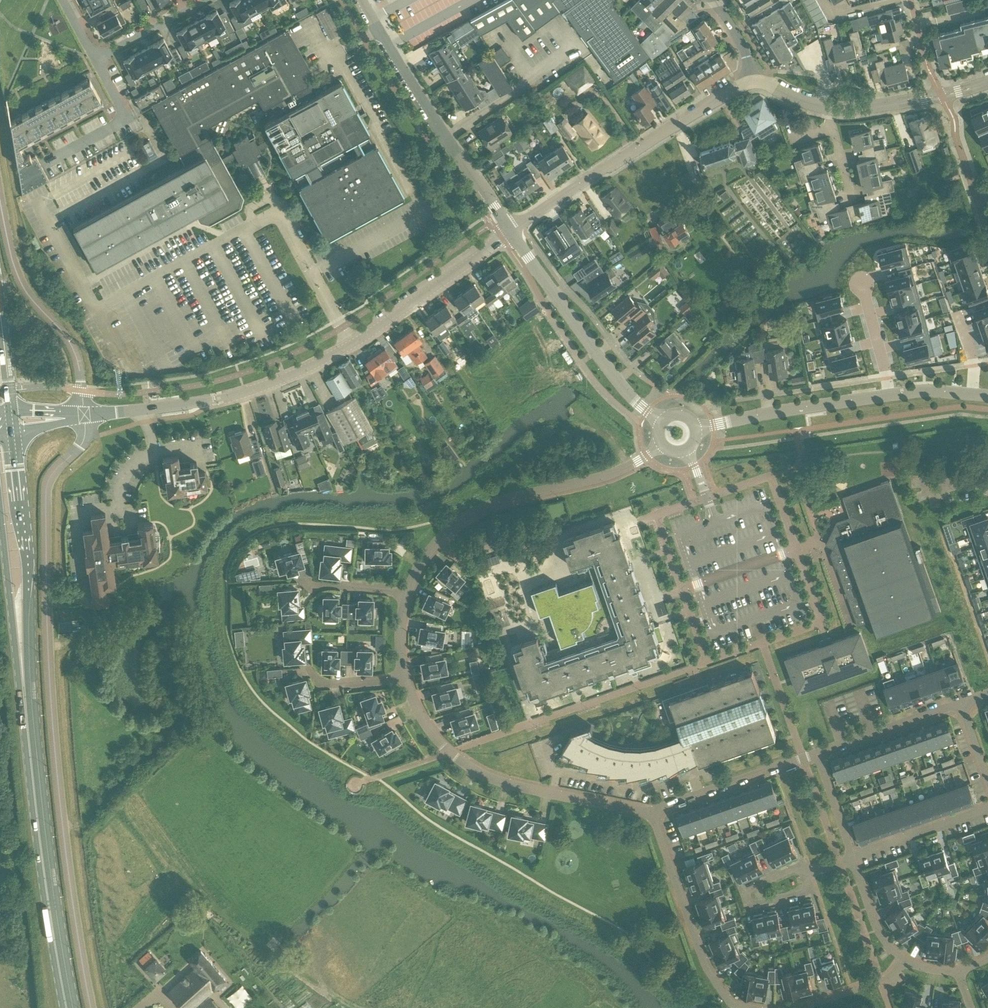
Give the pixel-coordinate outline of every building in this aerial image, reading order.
[(91,11),(104,5),(107,10),(117,5),(115,0),(88,0),(84,2),(88,8),(89,8),(91,11)] [(241,0),(233,0),(229,2),(236,15),(231,18),(236,28),(252,20),(241,0)] [(252,20),(253,20),(251,16),(260,11),(254,0),(241,0),(252,20)] [(267,0),(254,0),(260,11),(269,6),(271,10),(272,9),(267,0)] [(272,9),(287,1),(287,0),(267,0),(272,9)] [(506,17),(521,9),(514,0),(504,0),(493,6),(500,21),(506,17)] [(521,9),(527,18),(534,28),(558,9),(552,0),(514,0),(521,9)] [(558,9),(559,9),(558,9),(561,7),(615,79),(650,53),(616,8),(618,0),(552,0),(558,9)] [(630,7),(639,16),(644,11),(645,10),(657,0),(637,0),(630,7)] [(683,0),(657,0),(645,10),(639,16),(653,30),(641,42),(650,53),(649,54),(651,58),(667,46),(664,41),(687,24),(682,19),(692,9),(683,0)] [(744,5),(742,7),(747,15),(773,0),(754,0),(744,5)] [(805,6),(808,11),(819,5),(816,0),(805,6)] [(946,4),(948,14),(977,7),(975,0),(961,0),(953,2),(946,4)] [(790,2),(753,24),(775,62),(776,64),(793,54),(789,46),(798,40),(795,34),(803,29),(800,23),(802,22),(790,2)] [(120,10),(117,5),(107,10),(109,16),(97,22),(98,24),(97,25),(101,32),(102,31),(103,33),(108,30),(109,32),(117,27),(116,26),(126,21),(120,10)] [(811,16),(822,10),(819,5),(808,11),(811,16)] [(493,6),(482,12),(489,27),(500,21),(493,6)] [(295,12),(298,18),(309,12),(306,7),(295,12)] [(340,33),(326,7),(316,13),(330,39),(340,33)] [(210,12),(206,14),(219,38),(234,30),(229,19),(223,22),(217,9),(216,9),(215,8),(209,11),(210,12)] [(506,17),(514,27),(527,18),(521,9),(506,17)] [(825,16),(822,10),(811,16),(814,21),(825,16)] [(878,23),(880,32),(902,26),(900,19),(895,21),(892,11),(868,18),(870,25),(878,23)] [(489,27),(482,12),(470,19),(479,32),(489,27)] [(200,18),(196,20),(208,41),(217,36),(218,38),(219,38),(206,14),(206,15),(205,13),(199,16),(200,18)] [(867,15),(858,18),(859,23),(860,26),(870,23),(868,18),(868,15),(867,15)] [(825,16),(814,21),(817,27),(828,21),(827,20),(825,16)] [(534,28),(527,18),(514,27),(521,38),(533,28),(534,28)] [(470,19),(452,31),(461,44),(479,32),(470,19)] [(710,29),(704,19),(690,28),(687,24),(680,30),(670,36),(673,41),(683,35),(682,34),(690,29),(696,38),(710,29)] [(987,48),(987,19),(962,26),(963,30),(940,36),(939,32),(933,34),(941,65),(974,56),(973,52),(987,48)] [(208,41),(196,20),(186,25),(197,45),(207,40),(207,41),(208,41)] [(197,45),(186,25),(183,27),(182,25),(176,28),(177,30),(176,30),(183,43),(178,46),(183,57),(189,54),(187,50),(197,45)] [(904,32),(902,26),(880,32),(882,40),(874,42),(877,50),(901,44),(898,33),(904,32)] [(696,38),(702,48),(713,41),(716,39),(710,29),(696,38)] [(170,93),(169,94),(168,94),(167,94),(160,82),(159,83),(159,84),(149,90),(148,89),(147,90),(136,96),(134,96),(139,104),(142,110),(154,103),(156,106),(181,151),(199,141),(194,131),(259,94),(265,104),(274,99),(281,113),(311,97),(300,78),(297,80),(296,74),(306,68),(285,31),(286,31),(285,30),(281,32),(281,31),(269,39),(268,38),(267,40),(256,46),(256,45),(254,46),(255,47),(244,53),(243,52),(242,53),(242,54),(231,60),(231,59),(229,60),(230,61),(218,67),(218,66),(216,67),(206,74),(205,73),(204,74),(193,80),(191,81),(192,81),(181,87),(180,87),(179,87),(179,88),(170,93)] [(852,40),(843,42),(849,64),(855,62),(853,57),(864,54),(858,31),(850,33),(852,40)] [(670,36),(664,41),(667,46),(673,41),(670,36)] [(163,37),(153,43),(164,63),(169,60),(171,63),(181,58),(176,47),(170,50),(163,37)] [(849,64),(843,42),(834,45),(832,37),(824,40),(830,63),(841,60),(842,66),(849,64)] [(448,81),(466,69),(448,41),(430,53),(448,81)] [(687,57),(694,68),(720,52),(713,41),(702,48),(687,57)] [(153,43),(143,48),(154,68),(164,63),(153,43)] [(506,52),(501,45),(496,49),(492,52),(496,59),(506,52)] [(154,68),(143,48),(133,54),(144,73),(154,68)] [(676,51),(682,61),(687,57),(681,48),(676,51)] [(682,79),(686,76),(668,49),(657,56),(663,65),(655,70),(658,76),(666,71),(669,75),(661,80),(675,102),(694,90),(690,82),(686,85),(682,79)] [(478,61),(495,88),(500,95),(514,86),(492,52),(478,61)] [(496,59),(500,65),(511,58),(506,52),(496,59)] [(729,67),(720,52),(694,68),(687,57),(682,61),(692,76),(699,86),(709,80),(729,67)] [(903,62),(895,64),(901,86),(907,84),(905,78),(916,75),(909,52),(901,54),(903,62)] [(134,79),(144,73),(133,54),(130,55),(129,54),(123,57),(124,58),(123,59),(130,72),(125,75),(130,85),(136,82),(134,79)] [(901,86),(895,64),(886,66),(884,59),(876,61),(882,84),(893,81),(894,87),(901,86)] [(566,78),(575,92),(594,78),(584,65),(566,78)] [(466,69),(448,81),(465,108),(477,101),(481,107),(500,95),(495,88),(482,95),(466,69)] [(22,194),(49,180),(36,154),(32,157),(30,153),(25,156),(19,145),(28,141),(27,139),(33,135),(34,137),(41,133),(40,132),(46,128),(48,130),(54,126),(53,125),(60,121),(61,123),(68,119),(67,118),(73,114),(74,116),(81,112),(80,110),(86,107),(87,109),(94,105),(93,103),(101,99),(90,79),(82,83),(81,82),(75,85),(76,87),(69,90),(68,89),(61,93),(62,94),(56,98),(55,96),(48,100),(49,101),(43,105),(42,103),(35,107),(36,108),(30,112),(29,110),(22,114),(23,116),(16,119),(15,117),(11,120),(10,113),(9,108),(7,97),(7,95),(6,96),(22,194)] [(233,151),(220,158),(208,136),(199,141),(181,151),(188,163),(74,227),(96,267),(198,211),(201,218),(209,220),(239,204),(241,196),(236,188),(238,187),(231,173),(229,174),(223,163),(236,156),(240,162),(241,161),(243,164),(245,163),(246,164),(252,161),(259,157),(258,155),(261,154),(259,152),(261,151),(260,149),(274,141),(292,175),(293,175),(299,186),(327,238),(404,196),(341,81),(311,97),(281,113),(264,123),(271,136),(257,144),(254,137),(250,139),(247,134),(245,135),(245,136),(236,141),(235,140),(233,141),(236,147),(232,149),(233,151)] [(647,84),(662,109),(671,103),(662,89),(657,92),(651,82),(647,84)] [(634,109),(642,122),(643,121),(644,121),(648,118),(653,114),(649,108),(655,103),(644,86),(632,94),(639,106),(634,109)] [(743,134),(744,138),(735,141),(734,141),(700,152),(705,166),(739,155),(739,154),(740,153),(744,166),(748,164),(749,166),(755,164),(754,162),(758,161),(751,138),(758,134),(760,138),(778,127),(775,123),(774,123),(773,121),(776,119),(775,118),(776,118),(764,98),(763,99),(763,98),(743,110),(743,111),(751,125),(742,130),(743,134)] [(982,111),(984,113),(973,118),(986,147),(987,147),(987,109),(982,111)] [(587,113),(573,125),(592,148),(606,136),(587,113)] [(919,147),(921,146),(923,150),(935,146),(933,142),(940,140),(933,122),(931,123),(928,115),(910,121),(919,147)] [(501,116),(479,130),(492,149),(499,145),(498,142),(512,132),(501,116)] [(559,128),(556,124),(551,116),(545,120),(553,132),(559,128)] [(569,138),(575,132),(564,118),(557,123),(569,138)] [(865,145),(866,152),(886,147),(883,137),(873,139),(871,129),(859,131),(859,130),(853,131),(854,133),(852,133),(852,135),(851,135),(852,141),(854,140),(855,147),(865,145)] [(522,134),(517,138),(524,148),(525,150),(530,146),(522,134)] [(524,148),(517,138),(512,141),(518,151),(524,148)] [(141,145),(149,161),(158,156),(150,141),(141,145)] [(795,161),(798,171),(816,165),(814,159),(823,156),(821,149),(822,149),(820,143),(819,144),(819,142),(801,148),(804,158),(795,161)] [(562,144),(550,151),(561,168),(573,160),(562,144)] [(942,147),(946,156),(951,154),(948,145),(942,147)] [(888,158),(886,147),(866,152),(867,158),(858,160),(860,167),(858,168),(859,173),(861,173),(861,174),(880,170),(878,160),(888,158)] [(504,154),(501,148),(490,155),(494,160),(504,154)] [(549,176),(560,168),(550,151),(543,156),(540,151),(535,154),(549,176)] [(539,182),(536,177),(540,175),(531,160),(526,163),(527,165),(517,172),(529,190),(539,182)] [(811,179),(814,188),(832,182),(831,181),(833,181),(831,175),(830,175),(827,169),(818,172),(816,165),(798,171),(802,182),(811,179)] [(956,167),(943,172),(946,179),(959,175),(956,167)] [(882,180),(880,170),(861,174),(861,176),(860,176),(861,182),(863,181),(864,189),(874,186),(875,193),(868,194),(895,189),(892,178),(882,180)] [(529,190),(516,172),(499,184),(506,195),(513,191),(518,197),(529,190)] [(832,184),(832,182),(814,188),(817,198),(809,201),(812,211),(836,203),(833,204),(831,198),(836,196),(834,189),(835,189),(834,183),(832,184)] [(916,185),(908,187),(909,193),(912,195),(918,193),(916,185)] [(631,217),(626,209),(632,205),(617,187),(602,198),(616,217),(619,215),(626,222),(631,217)] [(895,189),(868,194),(869,201),(860,203),(863,217),(864,217),(865,218),(871,217),(870,216),(881,213),(882,214),(887,212),(885,202),(892,200),(890,190),(895,189)] [(836,203),(812,211),(817,210),(820,220),(830,217),(833,227),(845,223),(845,224),(851,222),(851,221),(852,220),(847,206),(838,209),(836,203)] [(578,229),(582,236),(588,232),(591,237),(606,227),(598,214),(589,220),(582,208),(569,216),(574,223),(572,225),(575,230),(578,229)] [(682,221),(675,210),(660,220),(667,231),(665,231),(672,241),(680,236),(683,240),(691,235),(687,229),(689,228),(684,220),(682,221)] [(613,235),(620,229),(613,220),(605,225),(613,235)] [(563,236),(555,223),(542,232),(547,238),(545,240),(549,246),(551,245),(554,250),(560,246),(564,251),(575,244),(568,232),(563,236)] [(650,228),(653,235),(656,243),(662,240),(656,225),(650,228)] [(41,246),(35,236),(30,238),(36,249),(41,246)] [(651,240),(629,252),(633,259),(655,247),(651,240)] [(971,241),(947,250),(951,261),(956,260),(956,259),(975,253),(971,241)] [(888,250),(880,252),(883,265),(897,262),(899,268),(911,265),(906,245),(896,248),(895,247),(887,249),(888,250)] [(620,250),(609,257),(613,263),(624,257),(620,250)] [(975,253),(956,259),(956,260),(959,270),(978,263),(975,253)] [(574,273),(579,279),(583,276),(600,265),(595,258),(574,273)] [(503,263),(493,270),(502,284),(504,286),(507,291),(517,283),(503,263)] [(647,273),(653,280),(659,275),(663,280),(669,274),(660,263),(647,273)] [(978,263),(959,270),(963,279),(963,280),(982,273),(978,263)] [(597,297),(616,283),(611,276),(617,272),(612,265),(604,271),(600,265),(583,276),(589,284),(588,285),(597,297)] [(901,276),(887,279),(890,291),(916,284),(912,266),(899,269),(901,276)] [(494,292),(489,295),(497,306),(498,308),(503,304),(498,297),(507,291),(504,286),(502,284),(493,270),(483,277),(492,291),(493,290),(494,292)] [(963,279),(960,280),(964,291),(967,291),(966,290),(986,283),(982,273),(963,280),(963,279)] [(474,283),(464,291),(474,304),(484,297),(474,283)] [(966,290),(967,291),(970,301),(987,295),(987,290),(986,283),(966,290)] [(916,284),(890,291),(893,302),(907,299),(909,304),(921,301),(916,284)] [(474,304),(464,291),(454,298),(464,311),(474,304)] [(824,298),(814,301),(819,320),(831,316),(830,311),(844,307),(840,294),(832,296),(832,295),(824,297),(824,298)] [(497,306),(489,295),(484,299),(492,310),(497,306)] [(639,303),(636,299),(634,301),(629,295),(612,308),(622,321),(632,313),(636,319),(650,307),(648,305),(639,303)] [(538,311),(540,310),(542,308),(534,297),(519,308),(528,319),(538,311)] [(458,318),(456,316),(460,314),(450,301),(436,311),(445,324),(449,329),(457,323),(470,341),(472,340),(478,348),(482,346),(461,316),(458,318)] [(910,310),(896,314),(899,325),(926,318),(921,301),(909,304),(910,310)] [(684,316),(691,311),(692,310),(686,303),(679,310),(684,316)] [(975,308),(987,345),(987,304),(975,308)] [(655,333),(651,328),(657,323),(654,320),(654,312),(650,307),(636,319),(637,319),(634,321),(638,326),(628,334),(638,346),(655,333)] [(425,318),(435,332),(445,324),(436,311),(425,318)] [(684,316),(693,326),(699,320),(691,311),(684,316)] [(469,327),(474,324),(466,312),(461,316),(482,346),(469,327)] [(831,316),(819,320),(823,337),(850,330),(847,318),(833,322),(831,316)] [(926,318),(899,325),(902,337),(916,333),(918,339),(930,335),(926,318)] [(404,334),(422,360),(427,356),(418,342),(422,339),(413,327),(404,334)] [(850,330),(823,337),(828,354),(840,351),(839,345),(853,341),(850,330)] [(664,354),(658,358),(667,369),(689,350),(673,331),(657,345),(664,354)] [(919,344),(905,348),(909,361),(917,359),(918,362),(926,360),(925,357),(935,354),(943,352),(938,333),(930,335),(918,339),(919,344)] [(431,388),(433,391),(440,386),(433,375),(429,370),(424,363),(422,360),(404,334),(394,341),(402,353),(407,350),(416,363),(418,362),(426,374),(420,378),(428,390),(431,388)] [(498,341),(493,334),(486,340),(491,346),(498,341)] [(444,340),(438,343),(445,353),(450,349),(444,340)] [(387,371),(396,364),(384,347),(381,350),(380,348),(373,353),(387,371)] [(759,349),(761,361),(768,360),(770,377),(787,375),(786,366),(789,366),(787,358),(785,358),(783,349),(776,350),(775,349),(774,350),(767,351),(766,348),(759,349)] [(754,362),(761,361),(759,349),(751,350),(742,352),(743,359),(736,360),(737,369),(735,370),(736,378),(738,377),(740,386),(757,383),(754,362)] [(840,351),(828,354),(833,373),(843,370),(844,373),(852,371),(851,368),(859,366),(856,353),(842,356),(840,351)] [(365,361),(371,370),(366,374),(367,376),(370,382),(371,384),(388,373),(386,371),(387,371),(373,353),(367,357),(368,359),(365,361)] [(435,355),(424,362),(433,375),(444,368),(435,355)] [(349,359),(338,366),(341,371),(326,380),(336,397),(352,388),(351,385),(361,379),(349,359)] [(814,359),(807,360),(809,368),(815,367),(814,359)] [(403,364),(397,369),(405,380),(411,376),(403,364)] [(804,375),(792,377),(793,384),(805,381),(804,375)] [(381,395),(376,385),(370,388),(375,398),(381,395)] [(358,436),(370,429),(372,428),(354,396),(330,409),(326,412),(343,444),(358,436)] [(319,434),(323,436),(332,433),(323,411),(316,414),(313,405),(307,408),(308,409),(302,412),(310,431),(317,428),(319,434)] [(306,444),(307,440),(305,433),(310,431),(302,412),(297,414),(296,413),(291,415),(294,423),(288,426),(297,447),(306,444)] [(263,424),(270,446),(271,448),(274,450),(276,449),(290,445),(286,432),(280,434),(275,420),(263,424)] [(250,458),(262,454),(257,438),(250,441),(246,429),(230,434),(233,441),(231,442),(233,449),(235,448),(237,455),(248,452),(250,458)] [(377,440),(376,439),(370,429),(358,436),(364,447),(377,440)] [(339,439),(334,441),(339,451),(344,449),(339,439)] [(452,462),(458,458),(449,444),(442,448),(452,462)] [(296,457),(300,466),(306,463),(302,454),(296,457)] [(163,457),(168,492),(207,486),(205,471),(198,472),(197,461),(179,464),(178,455),(163,457)] [(262,459),(251,462),(256,477),(266,474),(262,459)] [(277,485),(285,482),(280,466),(271,469),(277,485)] [(328,478),(317,483),(319,490),(333,489),(328,478)] [(903,516),(890,479),(843,496),(850,516),(837,521),(828,538),(830,538),(827,545),(833,547),(836,541),(842,544),(844,540),(846,539),(848,540),(899,522),(898,518),(903,516)] [(89,566),(91,581),(94,602),(108,600),(106,586),(116,585),(113,563),(119,562),(119,563),(158,557),(153,523),(138,525),(139,533),(109,538),(105,512),(91,514),(93,528),(84,530),(87,552),(85,552),(87,567),(89,566)] [(970,534),(987,528),(987,516),(975,521),(973,515),(961,519),(963,526),(967,525),(970,534)] [(595,579),(590,581),(559,591),(556,582),(532,590),(540,614),(550,611),(562,646),(543,653),(538,637),(512,646),(529,698),(569,684),(568,681),(571,680),(573,679),(574,682),(608,671),(608,672),(627,666),(628,668),(629,671),(628,672),(628,673),(636,670),(652,664),(651,664),(650,660),(655,658),(656,658),(657,657),(658,656),(659,656),(660,655),(660,653),(661,652),(661,650),(662,649),(662,648),(662,647),(661,646),(661,645),(660,641),(664,639),(659,624),(648,628),(647,625),(646,622),(651,621),(646,606),(641,608),(640,605),(639,603),(642,602),(630,567),(627,568),(627,566),(626,563),(629,562),(615,522),(564,539),(573,565),(588,560),(595,579)] [(910,548),(901,522),(899,522),(848,540),(846,539),(844,540),(842,544),(836,541),(833,547),(830,553),(836,568),(837,568),(858,626),(872,620),(877,633),(941,611),(918,545),(910,548)] [(974,545),(987,540),(987,528),(970,534),(970,535),(974,545)] [(303,539),(295,541),(298,551),(292,552),(283,554),(283,555),(276,557),(280,570),(286,568),(288,572),(297,570),(296,566),(303,564),(302,562),(308,560),(303,539)] [(369,564),(380,564),(380,559),(389,559),(390,550),(387,550),(387,546),(383,546),(383,540),(367,540),(367,546),(366,546),(365,559),(369,559),(369,564)] [(977,555),(987,552),(987,540),(974,545),(974,547),(977,555)] [(349,559),(350,547),(325,545),(324,560),(322,559),(322,561),(321,561),(320,571),(320,573),(322,573),(336,575),(336,574),(338,575),(338,573),(339,573),(340,563),(339,563),(340,561),(339,561),(339,558),(349,559)] [(981,566),(987,563),(987,552),(977,555),(978,558),(981,566)] [(499,554),(486,558),(489,566),(501,562),(499,554)] [(436,578),(439,581),(445,586),(448,582),(454,587),(463,577),(461,576),(465,571),(453,561),(449,566),(446,563),(443,567),(442,566),(437,573),(439,575),(436,578)] [(248,570),(236,573),(236,579),(242,578),(242,580),(250,580),(250,577),(248,570)] [(274,583),(259,583),(260,591),(275,590),(274,583)] [(298,601),(298,600),(297,590),(297,588),(294,588),(281,589),(281,590),(279,590),(279,592),(278,592),(279,601),(280,601),(280,603),(282,603),(283,618),(303,616),(302,607),(296,607),(296,602),(298,601)] [(436,611),(444,614),(449,602),(447,601),(450,595),(436,589),(433,595),(429,593),(427,597),(426,597),(423,605),(426,606),(424,610),(434,615),(436,611)] [(324,596),(324,603),(319,603),(318,614),(323,614),(323,616),(336,617),(336,611),(339,611),(339,603),(337,603),(337,596),(324,596)] [(359,598),(359,605),(356,605),(356,613),(358,613),(358,619),(371,619),(372,617),(376,617),(377,606),(372,605),(372,599),(359,598)] [(421,644),(432,646),(433,641),(441,643),(443,630),(441,629),(442,623),(427,620),(425,627),(421,626),(420,631),(418,639),(422,639),(421,644)] [(79,621),(72,621),(74,632),(88,628),(87,623),(79,624),(79,621)] [(309,629),(306,629),(284,631),(286,646),(284,646),(284,648),(284,658),(285,658),(285,659),(287,659),(301,658),(303,658),(303,656),(302,647),(302,645),(301,645),(300,641),(310,640),(309,629)] [(474,647),(471,630),(462,631),(462,649),(474,647)] [(336,649),(322,648),(322,651),(318,651),(317,662),(322,662),(322,669),(335,669),(335,663),(338,663),(338,655),(335,655),(336,649)] [(357,663),(357,669),(370,670),(371,663),(375,663),(376,652),(371,651),(371,649),(358,649),(357,655),(355,655),(355,663),(357,663)] [(427,674),(428,679),(439,677),(438,672),(446,670),(444,657),(441,658),(440,651),(431,653),(425,654),(426,661),(422,661),(423,666),(422,667),(424,675),(427,674)] [(470,668),(472,674),(479,672),(476,659),(474,660),(475,667),(470,668)] [(958,661),(947,665),(954,685),(965,681),(958,661)] [(947,665),(937,669),(944,689),(954,685),(947,665)] [(266,669),(267,676),(282,675),(281,667),(266,669)] [(937,669),(926,672),(933,692),(944,689),(937,669)] [(707,684),(704,685),(697,687),(663,699),(662,699),(670,722),(677,719),(677,720),(677,721),(682,736),(683,735),(684,739),(679,741),(686,762),(685,762),(687,765),(690,764),(702,758),(705,756),(706,760),(733,751),(775,737),(767,712),(761,697),(752,670),(708,686),(707,683),(707,684)] [(926,672),(916,676),(923,696),(933,692),(926,672)] [(906,679),(913,699),(923,696),(916,676),(906,679)] [(289,683),(287,684),(287,685),(289,695),(290,695),(290,696),(292,696),(296,711),(310,707),(306,692),(307,692),(307,690),(305,681),(304,681),(304,679),(302,679),(289,683)] [(906,679),(896,683),(903,703),(913,699),(906,679)] [(436,684),(437,690),(433,691),(434,696),(436,704),(439,704),(440,708),(451,705),(450,701),(458,699),(455,686),(452,686),(451,680),(436,684)] [(903,703),(896,683),(886,687),(891,701),(893,708),(899,706),(899,704),(903,703)] [(374,694),(361,698),(363,705),(366,715),(367,714),(369,721),(382,717),(380,710),(384,708),(380,699),(376,701),(374,694)] [(322,708),(320,708),(320,710),(323,719),(323,721),(325,721),(329,735),(353,729),(350,718),(341,720),(340,717),(341,716),(340,715),(341,715),(338,705),(337,704),(335,704),(322,708)] [(454,711),(456,717),(452,718),(453,723),(455,731),(458,730),(460,734),(471,731),(469,726),(477,724),(473,711),(471,712),(469,706),(454,711)] [(488,719),(492,730),(498,727),(494,717),(488,719)] [(946,721),(936,724),(942,742),(952,739),(946,721)] [(358,732),(369,727),(367,722),(355,727),(358,732)] [(936,724),(926,728),(932,746),(942,742),(936,724)] [(686,762),(679,741),(684,739),(683,735),(682,736),(655,744),(640,746),(625,746),(610,743),(595,737),(588,732),(593,730),(591,725),(571,732),(572,734),(563,749),(571,753),(569,756),(588,763),(587,767),(607,770),(606,773),(627,773),(627,777),(647,773),(647,777),(667,769),(668,773),(682,764),(685,762),(686,762)] [(372,733),(369,727),(358,732),(360,738),(372,733)] [(391,743),(400,738),(395,730),(393,732),(391,728),(385,732),(379,735),(380,735),(372,739),(373,741),(378,749),(379,751),(382,749),(385,753),(394,747),(391,743)] [(926,728),(916,732),(922,749),(932,746),(926,728)] [(916,732),(905,735),(912,753),(922,749),(916,732)] [(905,735),(895,739),(901,757),(912,753),(905,735)] [(895,739),(885,742),(891,760),(901,757),(895,739)] [(885,742),(875,746),(881,764),(891,760),(885,742)] [(875,746),(864,749),(871,767),(881,764),(875,746)] [(864,749),(854,753),(861,771),(871,767),(864,749)] [(854,753),(844,757),(850,775),(861,771),(854,753)] [(850,775),(844,757),(833,760),(839,778),(850,775)] [(458,813),(465,799),(458,795),(458,796),(446,789),(447,788),(445,787),(437,782),(436,782),(435,781),(434,783),(427,795),(428,795),(427,797),(428,798),(437,803),(438,803),(439,802),(451,808),(451,809),(458,813)] [(771,782),(761,786),(767,804),(777,800),(771,782)] [(968,783),(958,786),(964,804),(974,801),(968,783)] [(761,786),(750,789),(757,807),(767,804),(761,786)] [(958,786),(948,790),(954,808),(964,804),(958,786)] [(750,789),(740,793),(746,811),(757,807),(750,789)] [(948,790),(937,794),(944,812),(954,808),(948,790)] [(740,793),(730,797),(736,814),(746,811),(740,793)] [(927,797),(934,815),(944,812),(937,794),(927,797)] [(730,797),(720,800),(726,818),(736,814),(730,797)] [(927,797),(917,801),(923,819),(934,815),(927,797)] [(720,800),(709,804),(716,822),(726,818),(720,800)] [(917,801),(907,804),(913,822),(923,819),(917,801)] [(493,827),(501,829),(505,814),(497,812),(483,809),(484,807),(482,807),(482,806),(473,804),(471,804),(470,806),(467,819),(466,821),(468,822),(477,824),(479,824),(479,823),(493,826),(493,827)] [(709,804),(699,807),(705,825),(716,822),(709,804)] [(907,804),(897,808),(903,826),(913,822),(907,804)] [(699,807),(689,811),(695,829),(705,825),(699,807)] [(897,808),(886,812),(893,829),(903,826),(897,808)] [(695,829),(689,811),(678,815),(685,832),(695,829)] [(886,812),(876,815),(883,833),(893,829),(886,812)] [(535,837),(543,838),(546,823),(538,821),(538,822),(525,819),(525,818),(523,817),(514,815),(512,815),(511,817),(509,831),(508,833),(510,833),(520,835),(521,835),(522,834),(535,836),(535,837)] [(876,815),(866,819),(872,837),(883,833),(876,815)] [(872,837),(866,819),(855,823),(861,841),(872,837)] [(790,823),(783,826),(788,836),(777,841),(777,839),(776,839),(785,858),(788,857),(788,859),(796,855),(796,853),(789,838),(795,835),(790,823)] [(964,842),(976,838),(974,831),(962,835),(964,842)] [(974,854),(987,849),(987,833),(981,836),(982,838),(972,842),(976,853),(974,853),(974,854)] [(785,858),(776,839),(766,844),(762,836),(756,839),(761,851),(767,848),(774,863),(775,863),(776,865),(784,861),(783,859),(785,858)] [(755,854),(761,851),(756,839),(750,842),(753,850),(743,855),(752,874),(754,873),(755,875),(763,871),(762,869),(763,869),(755,854)] [(735,842),(728,845),(730,850),(738,847),(735,842)] [(950,870),(952,876),(959,873),(954,861),(948,863),(943,849),(942,849),(942,847),(933,850),(934,852),(932,853),(939,874),(950,870)] [(974,854),(978,865),(973,867),(975,874),(987,870),(985,863),(987,862),(987,849),(974,854)] [(700,861),(685,866),(686,867),(684,868),(687,876),(689,876),(689,878),(710,871),(706,860),(714,857),(712,850),(698,855),(700,861)] [(752,874),(743,855),(742,855),(743,857),(733,862),(728,852),(722,855),(727,867),(733,864),(741,879),(742,881),(750,877),(749,875),(752,874)] [(928,878),(939,874),(932,853),(929,854),(929,852),(920,855),(921,857),(920,857),(925,871),(919,873),(923,886),(930,883),(928,878)] [(897,858),(885,862),(887,869),(899,864),(897,858)] [(877,887),(899,880),(895,868),(883,873),(882,870),(872,873),(877,887)] [(987,890),(987,872),(987,870),(975,874),(978,882),(984,881),(985,890),(987,890)] [(710,871),(689,878),(690,880),(689,881),(691,889),(693,889),(693,890),(708,885),(710,891),(722,886),(720,880),(714,882),(710,871)] [(903,891),(899,880),(877,887),(877,888),(878,888),(878,890),(877,890),(879,899),(881,898),(881,899),(896,894),(898,900),(910,896),(908,889),(903,891)] [(722,886),(710,891),(711,895),(712,897),(698,902),(696,903),(699,911),(701,911),(701,913),(722,906),(718,895),(724,893),(722,886)] [(910,896),(898,900),(901,908),(887,917),(886,918),(891,926),(892,925),(893,927),(913,915),(913,914),(910,916),(904,906),(913,903),(910,896)] [(802,906),(807,927),(818,925),(819,931),(829,929),(824,916),(817,918),(813,903),(812,901),(804,903),(804,905),(802,906)] [(787,925),(790,937),(797,936),(795,930),(807,927),(802,906),(799,906),(799,904),(790,906),(791,908),(790,908),(793,923),(787,925)] [(727,917),(723,905),(722,906),(701,913),(706,927),(716,924),(715,922),(727,917)] [(987,919),(987,918),(987,909),(981,906),(979,913),(981,914),(973,922),(987,937),(987,919)] [(768,913),(766,914),(771,936),(781,933),(783,939),(790,937),(787,925),(781,926),(777,911),(776,911),(776,910),(767,912),(768,913)] [(757,932),(750,933),(753,946),(761,944),(759,938),(771,936),(766,914),(763,914),(762,913),(754,915),(754,916),(753,917),(757,932)] [(918,922),(913,915),(893,927),(901,940),(910,934),(908,932),(913,929),(914,932),(913,933),(919,936),(927,924),(927,923),(925,925),(919,922),(918,922)] [(735,917),(721,922),(723,928),(735,924),(737,923),(735,917)] [(987,939),(987,937),(973,922),(965,929),(964,927),(958,929),(962,941),(969,939),(968,938),(970,936),(974,939),(972,941),(979,949),(987,939)] [(737,931),(735,924),(723,928),(725,935),(711,941),(711,942),(710,943),(713,951),(715,950),(716,952),(734,943),(730,933),(737,931)] [(939,956),(941,932),(930,931),(933,927),(927,924),(919,936),(925,940),(926,939),(928,939),(927,954),(928,954),(927,955),(936,956),(936,955),(938,955),(938,956),(939,956)] [(939,956),(954,957),(955,947),(952,947),(953,942),(955,942),(956,944),(962,941),(958,929),(952,931),(952,934),(941,932),(939,956)] [(736,942),(734,943),(716,952),(715,952),(722,966),(731,962),(730,959),(732,958),(739,966),(748,957),(742,950),(740,951),(736,942)] [(202,981),(206,977),(202,972),(212,963),(201,950),(189,960),(195,966),(167,991),(183,1007),(191,1007),(210,990),(202,981)] [(139,959),(156,979),(166,971),(148,951),(139,959)] [(820,956),(813,958),(818,972),(824,970),(829,984),(830,984),(830,986),(839,983),(838,981),(841,980),(838,971),(839,970),(837,962),(835,963),(833,959),(822,962),(820,956)] [(749,957),(748,957),(739,966),(735,970),(743,979),(743,983),(740,983),(738,993),(752,995),(757,973),(746,971),(750,964),(746,960),(749,957)] [(794,970),(795,972),(800,993),(801,993),(801,992),(803,992),(803,993),(812,991),(811,989),(812,989),(808,975),(815,973),(812,961),(805,962),(806,968),(794,970)] [(213,988),(214,989),(225,978),(212,963),(202,972),(206,977),(202,981),(210,990),(213,988)] [(782,967),(775,967),(775,969),(775,982),(785,982),(786,986),(783,987),(786,996),(800,993),(795,972),(784,975),(782,967)] [(758,973),(757,973),(752,995),(753,995),(754,995),(756,995),(755,997),(764,998),(764,997),(765,997),(768,982),(775,982),(775,969),(769,969),(768,977),(757,975),(758,973)] [(906,991),(904,1000),(907,1001),(904,1007),(925,1007),(920,1006),(921,1001),(920,1001),(922,995),(906,991)] [(209,995),(195,1007),(220,1007),(209,995)] [(942,1007),(960,1007),(960,1000),(944,1000),(944,1005),(942,1005),(942,1007)]
